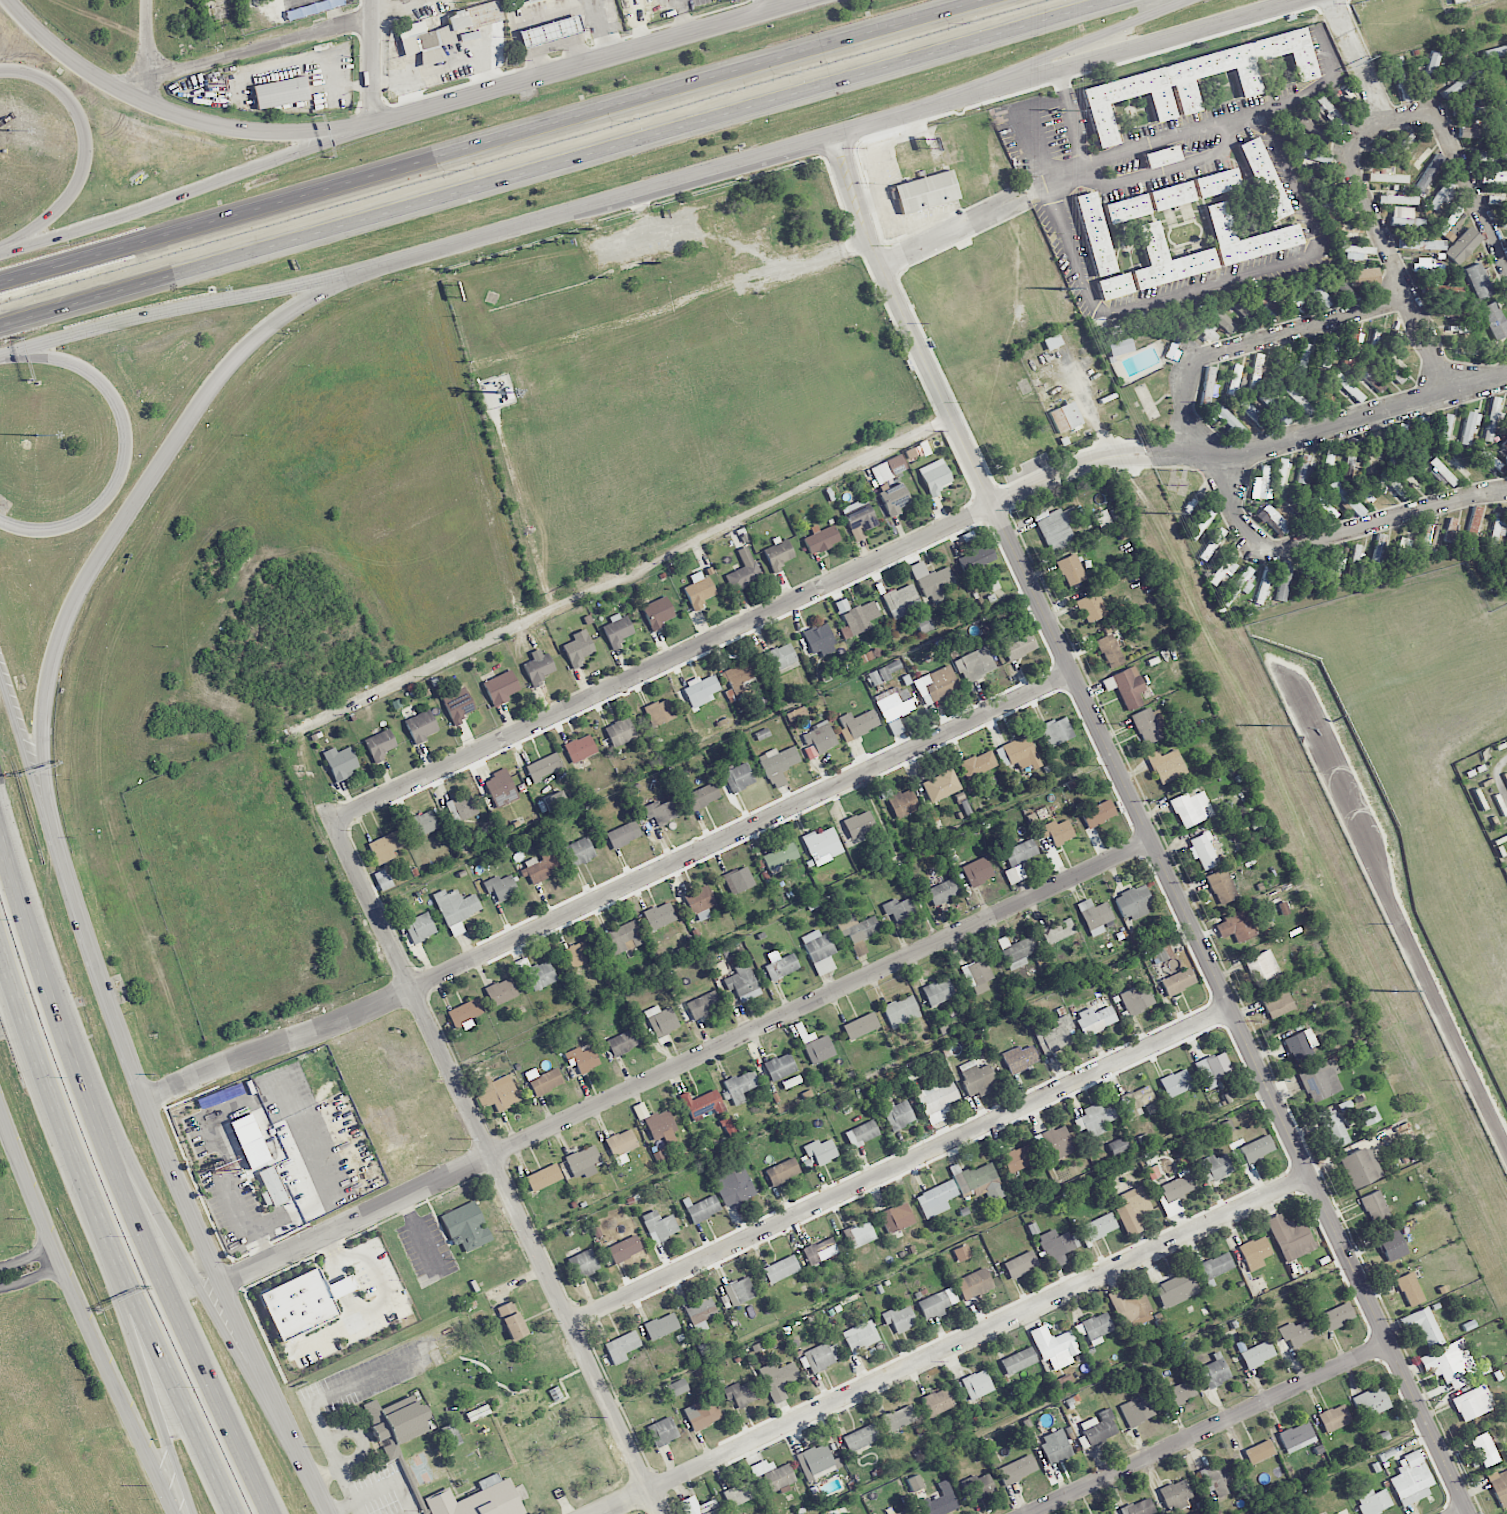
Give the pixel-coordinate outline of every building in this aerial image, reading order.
[(503,20),(498,0),(445,12),(448,25),(427,30),(424,20),(396,27),(403,55),(417,52),(421,68),(446,62),(442,46),(456,43),(453,32),(503,20)] [(523,48),(581,31),(576,14),(518,30),(523,48)] [(1081,89),(1100,156),(1120,150),(1108,108),(1149,96),(1157,126),(1177,120),(1168,89),(1174,87),(1182,117),(1201,111),(1192,79),(1233,67),(1241,97),(1261,91),(1251,57),(1287,46),(1296,76),(1315,71),(1302,26),(1081,89)] [(459,34),(460,41),(479,37),(477,31),(459,34)] [(1484,50),(1486,60),(1506,54),(1506,44),(1484,50)] [(1392,58),(1403,102),(1416,99),(1407,61),(1403,62),(1401,56),(1392,58)] [(1439,91),(1444,100),(1483,75),(1478,66),(1439,91)] [(309,101),(304,75),(252,85),(257,110),(309,101)] [(1315,101),(1342,130),(1349,124),(1322,95),(1315,101)] [(1489,107),(1453,107),(1453,116),(1489,115),(1489,107)] [(1297,123),(1323,142),(1328,134),(1302,116),(1297,123)] [(1460,126),(1459,138),(1504,139),(1504,128),(1460,126)] [(1290,212),(1256,136),(1236,144),(1270,221),(1290,212)] [(1142,154),(1147,171),(1180,161),(1174,144),(1142,154)] [(1417,189),(1425,193),(1442,156),(1434,152),(1417,189)] [(1199,199),(1240,189),(1234,168),(1194,177),(1199,199)] [(958,199),(951,169),(893,183),(900,213),(958,199)] [(1506,184),(1506,169),(1494,169),(1494,175),(1482,175),(1482,183),(1506,184)] [(1405,183),(1405,175),(1370,173),(1370,181),(1405,183)] [(1195,199),(1189,180),(1148,191),(1153,211),(1195,199)] [(1443,200),(1445,202),(1456,187),(1446,180),(1428,206),(1435,211),(1443,200)] [(1093,276),(1114,272),(1096,190),(1075,195),(1093,276)] [(1103,203),(1108,224),(1150,214),(1145,193),(1103,203)] [(1417,196),(1379,195),(1379,204),(1417,205),(1417,196)] [(1487,205),(1506,206),(1506,196),(1487,195),(1487,205)] [(1302,242),(1296,222),(1233,240),(1223,202),(1205,207),(1221,265),(1302,242)] [(1424,228),(1425,219),(1413,218),(1413,207),(1392,206),(1391,226),(1424,228)] [(1447,219),(1451,222),(1461,210),(1456,207),(1447,219)] [(1217,269),(1212,248),(1167,258),(1158,219),(1138,224),(1147,266),(1131,270),(1135,287),(1217,269)] [(1445,240),(1400,239),(1400,249),(1445,250),(1445,240)] [(1374,255),(1375,247),(1340,244),(1338,257),(1362,260),(1363,254),(1374,255)] [(1430,258),(1414,258),(1414,272),(1443,272),(1444,264),(1430,264),(1430,258)] [(1475,301),(1491,296),(1482,262),(1465,267),(1475,301)] [(1379,284),(1378,268),(1353,269),(1353,285),(1379,284)] [(1102,300),(1133,290),(1127,271),(1095,281),(1102,300)] [(1327,278),(1349,301),(1355,295),(1333,272),(1327,278)] [(1327,308),(1333,301),(1307,277),(1300,284),(1327,308)] [(1305,304),(1284,284),(1278,290),(1300,309),(1305,304)] [(1271,316),(1279,308),(1257,289),(1250,296),(1271,316)] [(1234,307),(1244,315),(1249,308),(1239,300),(1234,307)] [(1496,301),(1479,307),(1493,341),(1506,335),(1506,328),(1496,301)] [(1237,326),(1213,303),(1205,311),(1229,335),(1237,326)] [(1243,314),(1249,326),(1258,322),(1252,310),(1243,314)] [(1190,323),(1211,343),(1218,336),(1196,316),(1190,323)] [(1360,328),(1351,326),(1342,364),(1350,366),(1360,328)] [(1062,345),(1058,333),(1043,339),(1047,350),(1062,345)] [(1107,340),(1110,356),(1133,352),(1130,336),(1107,340)] [(1296,370),(1305,372),(1307,362),(1314,363),(1318,351),(1310,349),(1311,345),(1303,343),(1296,370)] [(1176,361),(1180,349),(1169,345),(1164,357),(1176,361)] [(1289,349),(1281,346),(1277,355),(1279,356),(1267,383),(1277,387),(1289,359),(1285,357),(1289,349)] [(1257,394),(1263,365),(1261,365),(1263,354),(1255,353),(1247,392),(1257,394)] [(1374,360),(1399,384),(1405,378),(1379,354),(1374,360)] [(1242,366),(1234,363),(1225,394),(1234,396),(1242,366)] [(1378,391),(1384,385),(1360,364),(1355,370),(1378,391)] [(1214,367),(1206,366),(1201,405),(1210,406),(1214,367)] [(1336,379),(1358,404),(1364,399),(1341,374),(1336,379)] [(1282,391),(1309,416),(1314,409),(1288,385),(1282,391)] [(1292,418),(1265,391),(1258,398),(1285,425),(1292,418)] [(1500,398),(1490,396),(1483,440),(1493,441),(1500,398)] [(1237,403),(1259,428),(1266,422),(1243,397),(1237,403)] [(1049,412),(1058,434),(1082,424),(1072,402),(1049,412)] [(1245,429),(1220,405),(1208,416),(1214,422),(1218,419),(1237,437),(1245,429)] [(1480,414),(1466,411),(1459,444),(1469,446),(1473,424),(1478,425),(1480,414)] [(1437,449),(1444,450),(1452,415),(1444,413),(1437,449)] [(1429,419),(1419,417),(1411,457),(1421,459),(1429,419)] [(1387,464),(1397,467),(1408,425),(1398,423),(1387,464)] [(1381,432),(1372,430),(1364,475),(1373,477),(1381,432)] [(1342,477),(1350,479),(1357,440),(1349,438),(1342,477)] [(1336,447),(1327,445),(1318,480),(1326,482),(1336,447)] [(1497,470),(1501,464),(1480,447),(1476,453),(1497,470)] [(908,470),(901,454),(870,467),(877,483),(908,470)] [(1306,474),(1310,475),(1312,456),(1300,454),(1297,483),(1305,484),(1306,474)] [(1457,481),(1434,457),(1428,463),(1451,487),(1457,481)] [(929,498),(941,494),(938,486),(951,482),(943,459),(919,467),(929,498)] [(1269,466),(1259,465),(1257,487),(1258,487),(1257,498),(1266,499),(1269,466)] [(1402,503),(1409,496),(1384,470),(1378,477),(1402,503)] [(1366,511),(1334,478),(1327,485),(1359,518),(1366,511)] [(910,503),(903,483),(879,491),(888,517),(902,513),(900,507),(910,503)] [(878,525),(866,497),(840,508),(855,542),(866,537),(864,531),(878,525)] [(1263,523),(1268,518),(1284,534),(1291,527),(1267,503),(1255,516),(1263,523)] [(1473,546),(1481,507),(1473,505),(1465,544),(1473,546)] [(1067,523),(1077,519),(1072,507),(1061,511),(1060,508),(1047,513),(1045,508),(1033,513),(1049,553),(1075,543),(1067,523)] [(1187,535),(1194,540),(1213,513),(1206,508),(1187,535)] [(1111,523),(1104,509),(1093,515),(1100,529),(1111,523)] [(1497,534),(1505,535),(1506,518),(1506,514),(1493,512),(1489,545),(1495,546),(1497,534)] [(1457,519),(1448,517),(1443,540),(1452,542),(1457,519)] [(1438,525),(1423,523),(1419,555),(1426,556),(1428,544),(1435,545),(1438,525)] [(818,530),(817,524),(810,527),(813,534),(803,538),(809,554),(840,543),(834,525),(818,530)] [(1199,559),(1207,563),(1224,530),(1216,526),(1199,559)] [(1385,535),(1376,534),(1372,568),(1381,569),(1385,535)] [(1411,539),(1399,537),(1395,561),(1407,563),(1411,539)] [(794,558),(788,538),(763,545),(771,573),(782,570),(780,562),(794,558)] [(957,557),(964,573),(996,559),(989,543),(957,557)] [(1363,545),(1354,544),(1350,564),(1359,566),(1363,545)] [(744,566),(727,574),(734,591),(762,579),(747,545),(736,550),(744,566)] [(1238,557),(1226,551),(1209,583),(1215,587),(1222,575),(1227,578),(1238,557)] [(1067,587),(1086,579),(1075,553),(1056,561),(1067,587)] [(1315,556),(1306,554),(1302,572),(1312,574),(1315,556)] [(927,605),(948,597),(945,588),(955,584),(948,566),(927,573),(923,560),(912,564),(927,605)] [(1274,599),(1283,602),(1293,562),(1283,560),(1274,599)] [(1238,590),(1244,593),(1257,572),(1244,565),(1222,603),(1228,606),(1238,590)] [(1260,585),(1266,587),(1271,568),(1265,566),(1260,585)] [(692,583),(683,587),(694,612),(705,607),(702,601),(716,595),(708,575),(703,578),(700,571),(689,575),(692,583)] [(920,603),(911,583),(882,596),(892,620),(907,614),(905,609),(920,603)] [(1087,624),(1108,614),(1097,590),(1075,601),(1087,624)] [(675,616),(665,595),(641,606),(652,631),(665,626),(663,622),(675,616)] [(848,610),(846,599),(835,601),(838,613),(848,610)] [(879,617),(874,602),(842,612),(846,627),(840,629),(843,638),(872,629),(869,620),(879,617)] [(609,619),(611,623),(602,626),(612,650),(622,647),(619,639),(633,634),(625,612),(609,619)] [(933,630),(927,614),(914,619),(921,635),(933,630)] [(823,657),(837,651),(826,623),(802,632),(811,654),(820,650),(823,657)] [(562,645),(573,669),(583,664),(580,658),(595,652),(584,629),(571,635),(574,640),(562,645)] [(1015,639),(1012,633),(999,639),(1009,661),(1038,649),(1030,632),(1015,639)] [(1097,639),(1107,669),(1123,663),(1113,633),(1097,639)] [(764,653),(774,676),(799,665),(789,642),(764,653)] [(954,659),(964,683),(996,670),(986,646),(954,659)] [(858,663),(882,656),(879,648),(856,655),(858,663)] [(555,670),(547,653),(522,664),(532,688),(544,683),(541,677),(555,670)] [(733,695),(758,685),(748,660),(723,671),(733,695)] [(902,669),(900,660),(886,664),(888,672),(902,669)] [(924,704),(960,689),(950,664),(914,679),(924,704)] [(1127,711),(1143,704),(1138,693),(1145,690),(1134,665),(1102,679),(1107,691),(1116,687),(1127,711)] [(890,679),(884,666),(867,673),(873,686),(890,679)] [(511,699),(509,696),(520,691),(510,669),(482,682),(493,707),(511,699)] [(713,699),(711,693),(720,690),(714,674),(700,680),(698,676),(685,682),(688,687),(678,691),(682,699),(687,697),(692,709),(713,699)] [(442,695),(453,726),(465,722),(462,714),(474,710),(465,686),(442,695)] [(906,688),(898,691),(896,687),(874,696),(892,736),(904,731),(898,716),(915,709),(906,688)] [(676,717),(668,697),(643,707),(652,727),(676,717)] [(786,712),(789,721),(806,715),(803,707),(786,712)] [(1156,710),(1151,712),(1149,707),(1131,715),(1144,745),(1167,736),(1156,710)] [(840,716),(850,738),(880,726),(873,709),(853,718),(850,712),(840,716)] [(438,733),(431,710),(405,718),(412,742),(438,733)] [(1039,725),(1047,747),(1074,737),(1066,715),(1039,725)] [(612,747),(637,739),(629,717),(604,726),(612,747)] [(808,759),(838,745),(827,722),(801,734),(807,747),(803,749),(808,759)] [(754,732),(758,740),(771,735),(767,727),(754,732)] [(385,759),(382,752),(396,747),(390,729),(364,738),(373,764),(385,759)] [(564,743),(571,763),(597,754),(590,734),(564,743)] [(1033,770),(1041,766),(1027,734),(995,749),(1004,768),(1016,762),(1019,770),(1030,765),(1033,770)] [(351,770),(359,767),(349,746),(336,752),(334,747),(322,752),(335,782),(353,774),(351,770)] [(786,783),(781,770),(801,763),(794,746),(777,752),(775,749),(759,755),(772,789),(786,783)] [(967,779),(997,766),(991,749),(960,762),(967,779)] [(1160,756),(1157,750),(1147,755),(1160,785),(1187,773),(1177,749),(1160,756)] [(525,765),(531,781),(562,768),(555,753),(525,765)] [(732,793),(755,783),(746,762),(722,773),(732,793)] [(519,796),(505,768),(482,780),(497,808),(519,796)] [(922,782),(932,803),(962,789),(952,768),(922,782)] [(685,794),(692,810),(720,798),(714,782),(685,794)] [(1171,799),(1182,828),(1214,816),(1204,790),(1195,794),(1190,783),(1182,786),(1185,793),(1171,799)] [(910,788),(893,796),(889,788),(880,792),(883,799),(887,798),(896,819),(920,808),(910,788)] [(568,804),(560,789),(542,798),(549,813),(568,804)] [(476,814),(467,792),(445,802),(454,824),(476,814)] [(1117,815),(1109,798),(1080,812),(1089,829),(1117,815)] [(643,806),(648,818),(653,816),(657,826),(678,817),(671,799),(659,804),(657,800),(643,806)] [(961,802),(967,815),(972,813),(966,800),(961,802)] [(405,821),(413,839),(439,828),(430,809),(405,821)] [(876,828),(868,810),(843,820),(850,839),(876,828)] [(1255,834),(1267,829),(1261,815),(1249,820),(1255,834)] [(1050,835),(1054,846),(1075,838),(1068,819),(1056,824),(1055,820),(1039,826),(1044,838),(1050,835)] [(640,836),(632,820),(605,833),(613,850),(640,836)] [(843,854),(833,826),(815,833),(814,831),(802,836),(813,865),(843,854)] [(377,865),(394,857),(392,851),(406,844),(398,829),(367,844),(377,865)] [(1187,839),(1194,859),(1198,858),(1203,870),(1219,864),(1210,839),(1211,838),(1209,831),(1187,839)] [(596,858),(587,837),(563,846),(571,867),(596,858)] [(1010,885),(1026,877),(1019,862),(1038,854),(1031,838),(1002,851),(1010,868),(1003,871),(1010,885)] [(799,857),(793,842),(763,855),(770,872),(779,869),(778,866),(799,857)] [(524,861),(526,868),(519,870),(522,878),(529,875),(531,882),(559,873),(551,850),(537,854),(538,856),(524,861)] [(994,878),(986,857),(962,865),(969,887),(994,878)] [(755,884),(746,865),(722,876),(731,895),(755,884)] [(1237,899),(1227,868),(1207,874),(1217,905),(1237,899)] [(392,887),(387,869),(374,873),(380,891),(392,887)] [(493,891),(497,901),(518,892),(511,874),(500,879),(498,875),(482,882),(487,893),(493,891)] [(933,906),(962,895),(956,877),(926,888),(933,906)] [(1122,919),(1130,915),(1131,917),(1154,909),(1145,884),(1114,896),(1122,919)] [(695,922),(711,917),(708,907),(715,905),(708,885),(685,893),(695,922)] [(482,911),(474,893),(461,899),(457,888),(446,893),(444,889),(433,894),(451,937),(464,931),(460,920),(482,911)] [(896,923),(917,915),(909,897),(898,902),(896,898),(882,903),(887,915),(892,914),(896,923)] [(1102,924),(1114,919),(1106,901),(1093,907),(1089,898),(1076,904),(1091,937),(1105,931),(1102,924)] [(676,920),(668,901),(642,912),(650,931),(676,920)] [(1278,903),(1282,915),(1290,913),(1286,901),(1278,903)] [(1226,920),(1215,925),(1222,938),(1233,933),(1238,944),(1257,934),(1244,907),(1224,916),(1226,920)] [(413,943),(437,933),(428,912),(404,922),(413,943)] [(867,952),(862,939),(881,932),(874,915),(857,922),(853,913),(835,920),(842,939),(849,936),(857,956),(867,952)] [(1047,945),(1076,932),(1069,916),(1040,930),(1047,945)] [(643,942),(634,920),(602,933),(611,956),(643,942)] [(800,937),(818,976),(836,969),(830,955),(834,953),(822,927),(800,937)] [(1038,951),(1031,936),(1009,945),(1005,936),(996,939),(1009,970),(1027,963),(1025,956),(1038,951)] [(572,969),(597,958),(588,938),(563,950),(572,969)] [(1160,960),(1173,955),(1168,943),(1155,948),(1160,960)] [(1245,961),(1258,988),(1282,976),(1269,949),(1245,961)] [(770,963),(764,966),(770,981),(799,970),(793,953),(779,958),(777,951),(767,955),(770,963)] [(986,980),(992,979),(986,958),(962,966),(972,995),(989,990),(986,980)] [(534,992),(558,980),(547,959),(524,971),(534,992)] [(740,1003),(761,994),(747,961),(734,967),(736,973),(723,979),(727,989),(733,987),(740,1003)] [(1167,996),(1197,984),(1190,967),(1160,979),(1167,996)] [(930,1006),(955,995),(947,976),(922,988),(930,1006)] [(518,996),(510,977),(484,987),(492,1006),(518,996)] [(1120,995),(1128,1015),(1155,1005),(1147,984),(1120,995)] [(1294,1009),(1286,989),(1262,999),(1270,1019),(1294,1009)] [(685,1003),(693,1020),(722,1007),(714,990),(685,1003)] [(892,1028),(921,1016),(912,994),(882,1006),(892,1028)] [(474,1026),(470,1018),(483,1013),(476,998),(446,1011),(453,1026),(461,1023),(464,1030),(474,1026)] [(671,1006),(660,1011),(657,1005),(646,1010),(657,1037),(679,1027),(671,1006)] [(1118,1023),(1111,1005),(1093,1012),(1091,1007),(1075,1013),(1084,1037),(1118,1023)] [(842,1025),(849,1041),(879,1026),(872,1011),(842,1025)] [(1054,1018),(1057,1026),(1048,1029),(1046,1024),(1033,1029),(1042,1055),(1072,1044),(1068,1030),(1073,1028),(1068,1014),(1054,1018)] [(827,1034),(816,1039),(813,1032),(806,1035),(800,1021),(794,1024),(812,1066),(836,1055),(827,1034)] [(642,1045),(636,1028),(606,1039),(613,1056),(642,1045)] [(1310,1047),(1317,1045),(1310,1028),(1284,1038),(1294,1063),(1313,1056),(1310,1047)] [(1001,1053),(1010,1074),(1039,1062),(1032,1045),(1020,1050),(1019,1046),(1001,1053)] [(570,1067),(576,1064),(580,1074),(600,1065),(593,1047),(581,1051),(579,1046),(564,1053),(570,1067)] [(1194,1064),(1206,1091),(1218,1085),(1215,1079),(1233,1071),(1223,1050),(1194,1064)] [(756,1065),(763,1084),(796,1072),(789,1053),(756,1065)] [(1342,1089),(1335,1074),(1339,1072),(1332,1057),(1297,1074),(1312,1104),(1342,1089)] [(996,1080),(989,1063),(977,1068),(974,1059),(958,1065),(970,1095),(978,1092),(980,1096),(993,1090),(990,1083),(996,1080)] [(909,1080),(920,1076),(916,1064),(904,1068),(909,1080)] [(563,1085),(557,1068),(538,1075),(535,1068),(525,1071),(534,1096),(563,1085)] [(1159,1079),(1167,1098),(1193,1087),(1185,1068),(1159,1079)] [(759,1085),(752,1069),(723,1081),(734,1106),(745,1101),(742,1093),(759,1085)] [(521,1101),(508,1074),(491,1082),(488,1075),(473,1082),(484,1107),(493,1102),(497,1112),(521,1101)] [(929,1124),(951,1115),(946,1104),(960,1098),(951,1077),(915,1092),(929,1124)] [(1155,1101),(1149,1085),(1122,1095),(1128,1110),(1125,1111),(1128,1119),(1141,1114),(1139,1107),(1155,1101)] [(687,1091),(679,1095),(691,1119),(713,1109),(716,1114),(725,1110),(715,1089),(691,1100),(687,1091)] [(1118,1122),(1107,1098),(1082,1109),(1084,1115),(1073,1120),(1081,1138),(1118,1122)] [(883,1108),(890,1130),(915,1122),(907,1100),(883,1108)] [(644,1119),(653,1140),(676,1131),(668,1109),(648,1116),(643,1102),(632,1106),(638,1121),(644,1119)] [(1360,1111),(1366,1126),(1380,1120),(1374,1105),(1360,1111)] [(1349,1142),(1336,1111),(1319,1118),(1331,1149),(1349,1142)] [(237,1141),(258,1132),(250,1114),(229,1123),(237,1141)] [(728,1137),(736,1133),(728,1116),(720,1120),(728,1137)] [(844,1132),(851,1149),(880,1135),(872,1119),(844,1132)] [(1222,1123),(1225,1133),(1234,1130),(1231,1119),(1222,1123)] [(1075,1150),(1063,1124),(1035,1137),(1043,1155),(1046,1154),(1049,1162),(1075,1150)] [(638,1147),(630,1128),(605,1138),(617,1166),(629,1161),(625,1152),(638,1147)] [(1112,1156),(1130,1151),(1125,1136),(1108,1142),(1112,1156)] [(1240,1145),(1245,1162),(1275,1153),(1270,1136),(1240,1145)] [(240,1144),(249,1174),(271,1167),(262,1137),(240,1144)] [(838,1157),(831,1139),(819,1143),(817,1139),(803,1145),(812,1168),(838,1157)] [(574,1178),(583,1174),(585,1178),(597,1172),(593,1164),(601,1161),(593,1144),(564,1157),(574,1178)] [(1009,1173),(1035,1163),(1027,1144),(1002,1154),(1009,1173)] [(1339,1159),(1353,1189),(1383,1176),(1369,1145),(1339,1159)] [(1198,1161),(1208,1183),(1234,1171),(1226,1153),(1215,1158),(1213,1154),(1198,1161)] [(771,1185),(800,1174),(794,1157),(765,1169),(771,1185)] [(962,1197),(984,1187),(990,1202),(1005,1195),(990,1161),(961,1174),(957,1165),(950,1168),(962,1197)] [(525,1176),(532,1192),(563,1178),(555,1163),(525,1176)] [(270,1207),(289,1199),(272,1164),(254,1173),(270,1207)] [(724,1207),(731,1204),(732,1205),(755,1196),(743,1165),(712,1177),(724,1207)] [(1147,1169),(1152,1179),(1160,1176),(1156,1165),(1147,1169)] [(1164,1205),(1185,1198),(1183,1193),(1196,1188),(1189,1168),(1176,1172),(1179,1178),(1157,1186),(1164,1205)] [(949,1209),(946,1200),(958,1194),(952,1179),(915,1196),(925,1219),(949,1209)] [(1118,1207),(1115,1208),(1127,1237),(1142,1231),(1136,1218),(1153,1212),(1141,1185),(1114,1197),(1118,1207)] [(1359,1198),(1370,1224),(1390,1215),(1379,1190),(1359,1198)] [(688,1197),(682,1199),(692,1224),(721,1212),(714,1195),(691,1204),(688,1197)] [(462,1243),(466,1251),(492,1240),(474,1199),(439,1214),(453,1247),(462,1243)] [(915,1222),(905,1201),(879,1213),(888,1234),(915,1222)] [(641,1216),(653,1243),(680,1231),(672,1214),(660,1219),(656,1209),(641,1216)] [(1082,1225),(1090,1242),(1118,1228),(1111,1212),(1082,1225)] [(1284,1262),(1315,1249),(1301,1217),(1285,1224),(1279,1213),(1265,1220),(1284,1262)] [(876,1238),(868,1220),(848,1229),(856,1247),(876,1238)] [(1039,1232),(1034,1222),(1027,1225),(1032,1235),(1039,1232)] [(1037,1236),(1052,1269),(1067,1262),(1063,1253),(1079,1246),(1071,1230),(1057,1236),(1054,1229),(1037,1236)] [(1388,1262),(1407,1253),(1397,1230),(1377,1239),(1388,1262)] [(643,1251),(636,1234),(606,1247),(613,1264),(643,1251)] [(810,1265),(839,1252),(831,1236),(803,1249),(810,1265)] [(1262,1258),(1272,1255),(1265,1236),(1239,1245),(1249,1272),(1265,1266),(1262,1258)] [(953,1249),(957,1262),(971,1256),(967,1244),(953,1249)] [(567,1257),(574,1278),(599,1270),(592,1249),(567,1257)] [(1003,1262),(1010,1279),(1039,1267),(1031,1250),(1003,1262)] [(1205,1281),(1234,1267),(1227,1251),(1198,1265),(1205,1281)] [(767,1284),(800,1270),(794,1255),(760,1269),(767,1284)] [(277,1341),(338,1317),(318,1267),(257,1292),(277,1341)] [(993,1289),(987,1268),(955,1278),(962,1299),(993,1289)] [(1199,1294),(1190,1271),(1153,1285),(1161,1308),(1199,1294)] [(1424,1301),(1413,1272),(1397,1277),(1407,1307),(1424,1301)] [(730,1306),(755,1298),(749,1276),(723,1284),(730,1306)] [(1142,1291),(1130,1296),(1125,1285),(1107,1294),(1124,1330),(1153,1317),(1142,1291)] [(925,1321),(945,1313),(943,1308),(958,1302),(952,1286),(917,1301),(925,1321)] [(684,1307),(696,1334),(708,1328),(704,1320),(718,1314),(709,1295),(684,1307)] [(527,1334),(512,1301),(496,1308),(511,1341),(527,1334)] [(1355,1319),(1347,1301),(1319,1314),(1326,1332),(1355,1319)] [(897,1310),(895,1307),(881,1313),(885,1325),(892,1322),(896,1333),(917,1325),(909,1305),(897,1310)] [(1418,1326),(1428,1349),(1444,1342),(1427,1306),(1399,1319),(1405,1332),(1418,1326)] [(680,1328),(673,1311),(643,1324),(650,1341),(680,1328)] [(1091,1346),(1102,1342),(1100,1336),(1113,1330),(1106,1311),(1073,1325),(1078,1337),(1086,1334),(1091,1346)] [(842,1330),(850,1353),(879,1343),(871,1320),(842,1330)] [(1476,1327),(1473,1320),(1462,1324),(1465,1331),(1476,1327)] [(1283,1341),(1289,1339),(1292,1348),(1313,1339),(1305,1321),(1294,1326),(1292,1322),(1278,1328),(1283,1341)] [(1073,1362),(1071,1356),(1079,1352),(1070,1330),(1050,1338),(1044,1324),(1028,1331),(1046,1373),(1073,1362)] [(641,1346),(634,1330),(604,1343),(614,1366),(627,1360),(624,1353),(641,1346)] [(1418,1357),(1424,1371),(1432,1368),(1435,1376),(1442,1373),(1449,1390),(1471,1380),(1468,1374),(1476,1371),(1463,1338),(1418,1357)] [(1275,1358),(1270,1341),(1240,1350),(1246,1368),(1275,1358)] [(837,1343),(828,1347),(826,1343),(802,1351),(809,1372),(843,1360),(837,1343)] [(1000,1360),(1007,1376),(1038,1362),(1030,1346),(1000,1360)] [(1205,1388),(1230,1380),(1220,1351),(1212,1354),(1215,1361),(1198,1367),(1205,1388)] [(777,1368),(774,1362),(758,1369),(773,1404),(787,1398),(781,1386),(800,1378),(793,1361),(777,1368)] [(961,1379),(970,1401),(994,1390),(985,1369),(961,1379)] [(1052,1380),(1055,1391),(1073,1384),(1069,1374),(1052,1380)] [(689,1390),(684,1378),(666,1385),(671,1398),(689,1390)] [(1171,1406),(1197,1396),(1190,1379),(1165,1389),(1171,1406)] [(758,1399),(751,1381),(740,1386),(738,1382),(723,1388),(728,1401),(733,1399),(737,1408),(758,1399)] [(1351,1398),(1362,1420),(1391,1407),(1381,1385),(1351,1398)] [(1451,1397),(1461,1422),(1491,1410),(1482,1386),(1451,1397)] [(921,1398),(930,1417),(955,1406),(946,1387),(921,1398)] [(363,1404),(385,1461),(401,1455),(396,1443),(431,1430),(417,1393),(380,1407),(376,1398),(363,1404)] [(722,1419),(712,1396),(683,1408),(693,1432),(722,1419)] [(1155,1415),(1147,1398),(1136,1403),(1134,1399),(1118,1406),(1129,1428),(1155,1415)] [(882,1416),(889,1432),(917,1420),(911,1403),(882,1416)] [(1351,1423),(1343,1403),(1317,1414),(1325,1433),(1351,1423)] [(1090,1447),(1119,1433),(1107,1408),(1096,1413),(1097,1415),(1079,1424),(1090,1447)] [(647,1424),(654,1446),(678,1439),(671,1417),(647,1424)] [(1286,1453),(1316,1441),(1308,1421),(1278,1433),(1286,1453)] [(842,1436),(849,1452),(880,1439),(873,1423),(842,1436)] [(1049,1465),(1072,1457),(1063,1429),(1039,1436),(1049,1465)] [(1374,1436),(1378,1444),(1389,1439),(1386,1431),(1374,1436)] [(1470,1438),(1482,1468),(1499,1461),(1487,1431),(1470,1438)] [(1244,1449),(1250,1465),(1275,1454),(1269,1439),(1244,1449)] [(796,1454),(806,1481),(842,1467),(838,1457),(832,1460),(825,1443),(796,1454)] [(1401,1507),(1429,1494),(1426,1487),(1433,1484),(1417,1450),(1397,1459),(1403,1471),(1388,1478),(1401,1507)] [(997,1469),(1004,1485),(1038,1471),(1030,1454),(997,1469)] [(796,1481),(788,1463),(775,1469),(771,1458),(750,1467),(754,1477),(763,1474),(771,1493),(779,1490),(780,1494),(790,1489),(788,1484),(796,1481)] [(1198,1471),(1207,1492),(1214,1489),(1218,1498),(1227,1494),(1223,1484),(1231,1480),(1223,1460),(1198,1471)] [(1487,1476),(1500,1508),(1506,1505),(1506,1468),(1487,1476)] [(431,1513),(514,1513),(524,1510),(520,1501),(529,1497),(523,1484),(514,1488),(508,1476),(499,1480),(496,1473),(477,1481),(481,1490),(454,1502),(448,1487),(424,1498),(431,1513)] [(966,1493),(971,1491),(975,1500),(996,1491),(988,1473),(977,1478),(975,1474),(960,1481),(966,1493)] [(911,1493),(923,1487),(918,1474),(905,1479),(911,1493)] [(1184,1500),(1192,1497),(1184,1478),(1159,1489),(1166,1508),(1174,1505),(1176,1509),(1186,1505),(1184,1500)] [(1491,1487),(1487,1478),(1476,1482),(1480,1492),(1491,1487)] [(942,1494),(923,1502),(927,1513),(946,1513),(958,1510),(947,1479),(937,1482),(942,1494)] [(722,1491),(728,1507),(758,1496),(752,1480),(722,1491)] [(1362,1513),(1375,1513),(1392,1507),(1384,1488),(1373,1493),(1371,1489),(1355,1496),(1362,1513)] [(683,1513),(721,1513),(714,1498),(698,1505),(693,1495),(678,1501),(683,1513)] [(1121,1513),(1150,1513),(1155,1512),(1149,1497),(1119,1508),(1121,1513)]
